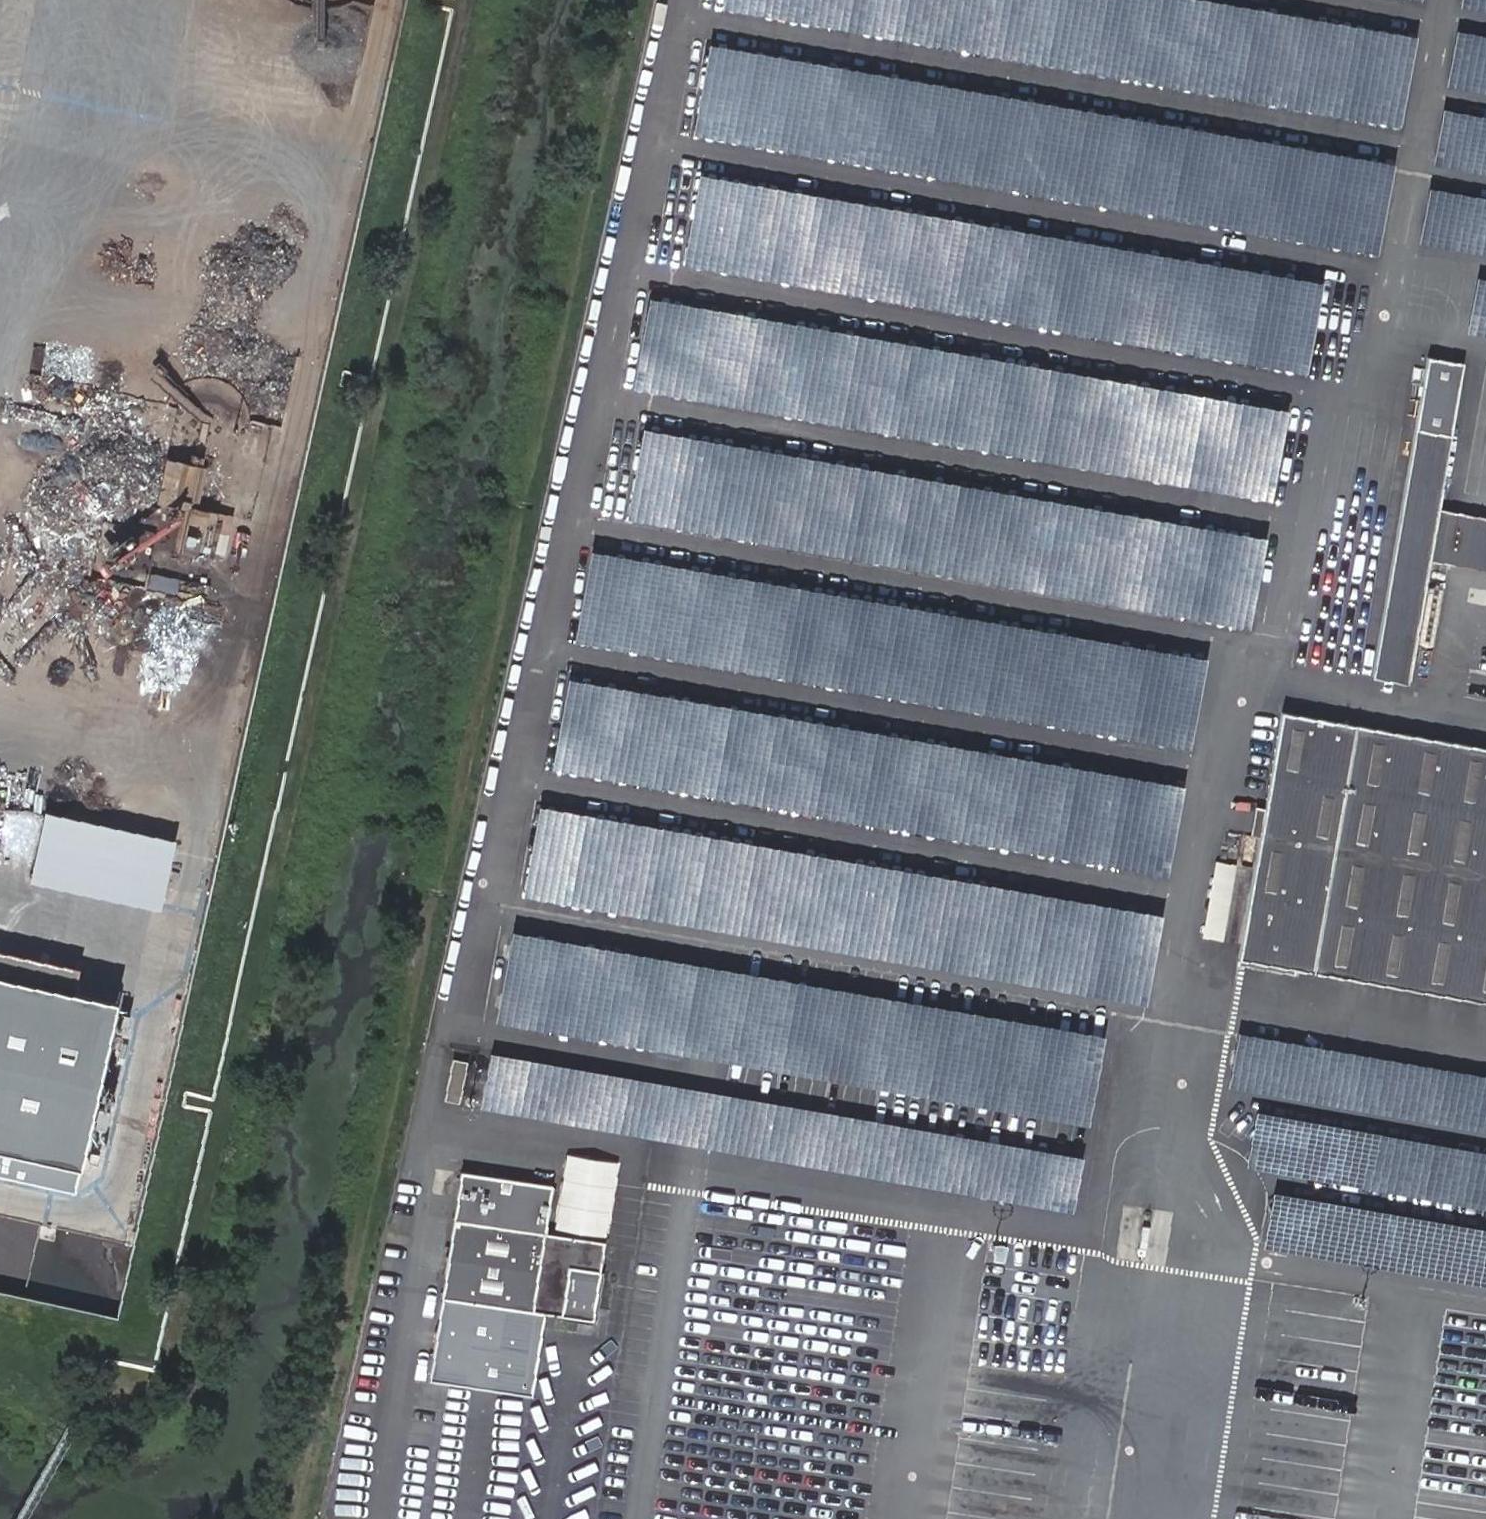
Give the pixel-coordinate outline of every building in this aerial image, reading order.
[(730,5),(885,30),(890,0),(731,0),(730,5)] [(715,44),(701,130),(745,137),(748,122),(752,95),(851,112),(858,68),(715,44)] [(1474,330),(1485,331),(1485,280),(1481,280),(1474,330)] [(656,295),(639,386),(782,412),(784,398),(765,395),(777,325),(767,323),(769,315),(656,295)] [(1441,509),(1466,361),(1430,356),(1377,677),(1412,683),(1433,561),(1485,570),(1485,516),(1441,509)] [(648,428),(633,518),(743,537),(753,480),(744,479),(750,446),(648,428)] [(170,457),(165,502),(198,506),(204,461),(170,457)] [(211,533),(212,507),(196,506),(195,532),(211,533)] [(598,548),(581,640),(691,660),(694,644),(674,641),(684,590),(683,590),(687,564),(598,548)] [(574,677),(559,765),(648,779),(655,736),(637,733),(645,689),(574,677)] [(1285,711),(1244,958),(1485,998),(1485,745),(1285,711)] [(544,808),(530,895),(638,913),(642,891),(614,887),(618,867),(593,863),(596,842),(578,839),(582,814),(544,808)] [(50,811),(38,881),(171,904),(183,834),(50,811)] [(518,930),(502,1020),(611,1039),(613,1028),(602,1026),(604,1013),(600,1012),(603,1000),(593,999),(598,973),(628,978),(633,949),(518,930)] [(84,1176),(122,1005),(0,978),(0,1158),(84,1176)] [(1088,1050),(1092,1029),(902,999),(889,1007),(887,1006),(901,1030),(918,1039),(932,1041),(916,1050),(906,1067),(908,1071),(881,1087),(1044,1113),(1048,1115),(1059,1117),(1072,1109),(1073,1102),(1018,1093),(1029,1086),(1023,1083),(1018,1082),(988,1066),(1011,1053),(1015,1061),(1036,1048),(1057,1060),(1059,1063),(1071,1056),(1084,1058),(1088,1050)] [(595,1322),(607,1243),(547,1235),(555,1187),(462,1173),(444,1299),(595,1322)]
